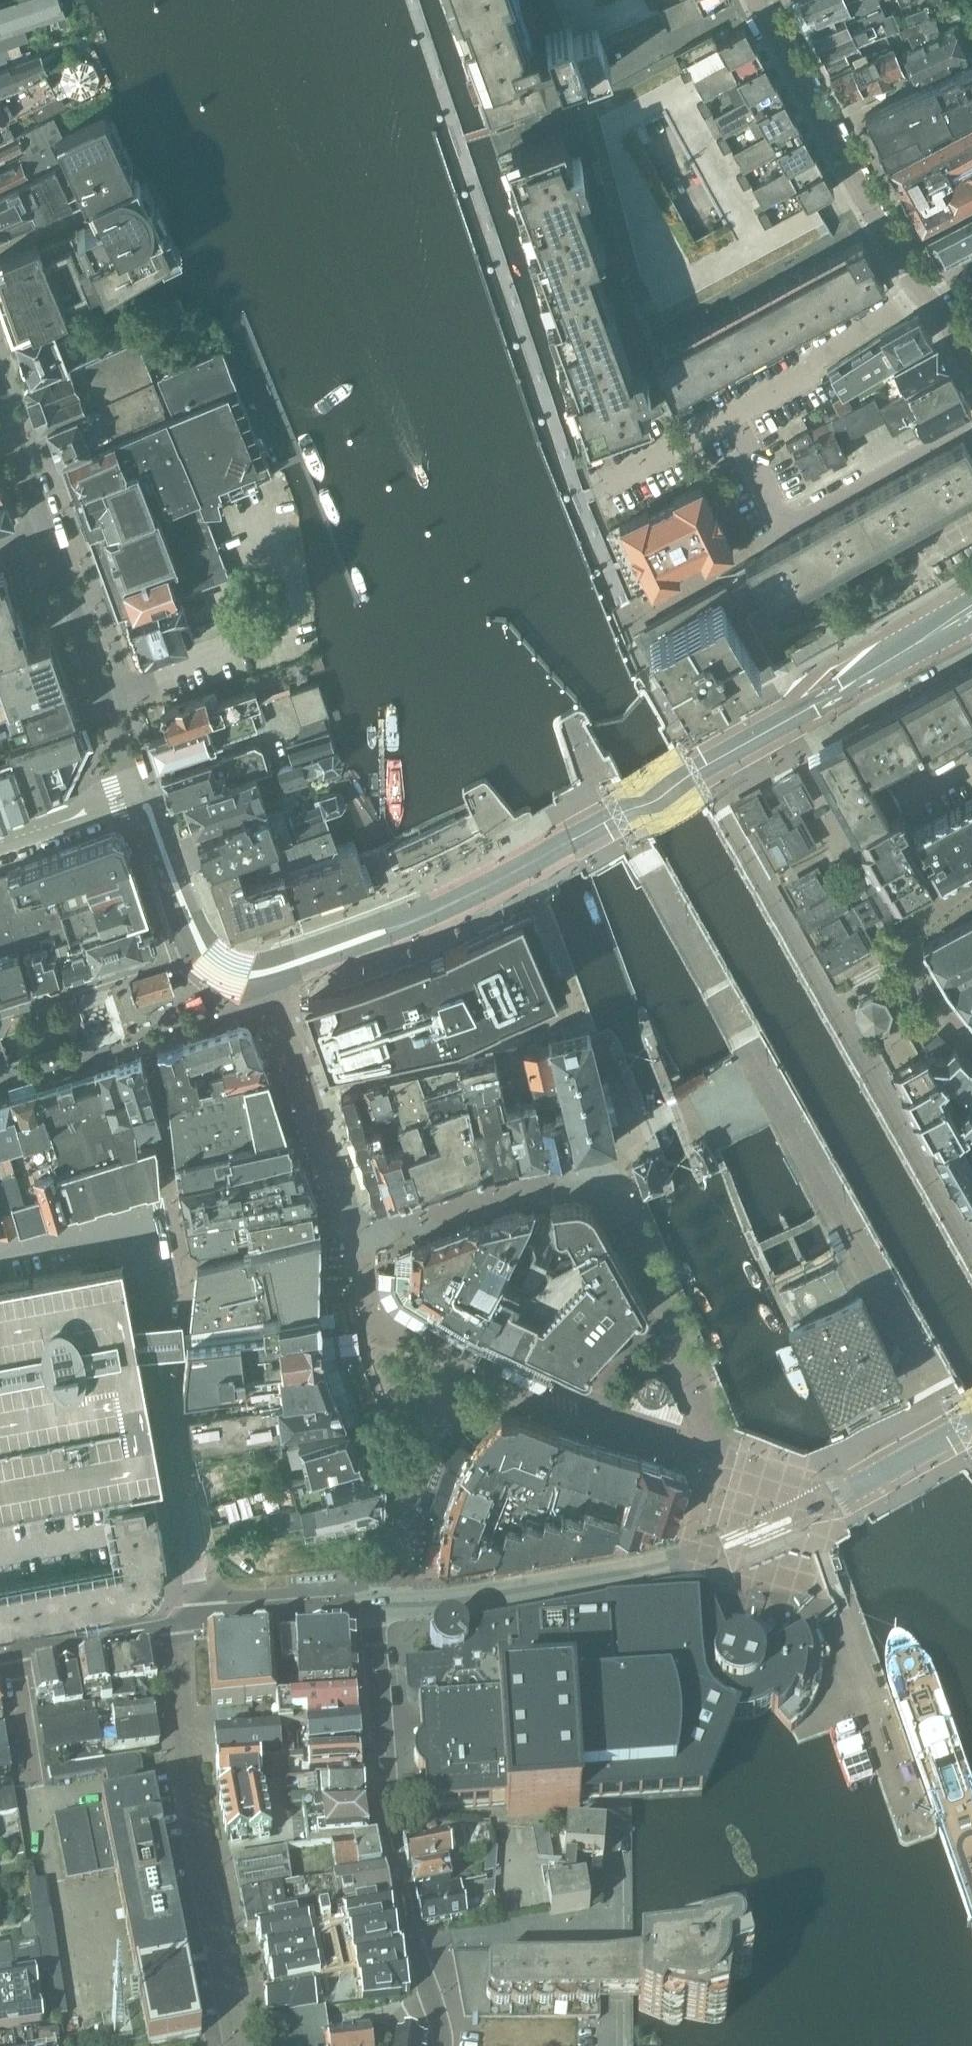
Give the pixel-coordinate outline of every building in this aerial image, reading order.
[(16,30),(61,14),(58,4),(60,3),(59,0),(2,0),(0,1),(0,35),(16,30)] [(461,9),(454,11),(455,12),(461,10),(469,31),(462,34),(488,104),(544,84),(535,58),(526,62),(525,57),(540,52),(536,40),(527,43),(518,17),(520,16),(514,0),(458,0),(461,9)] [(606,53),(701,9),(702,10),(723,0),(534,0),(546,33),(545,33),(560,74),(607,57),(606,53)] [(807,14),(811,24),(812,26),(809,27),(810,29),(878,0),(801,0),(807,14)] [(818,44),(871,21),(885,15),(879,0),(878,0),(810,29),(816,45),(818,44)] [(924,6),(910,12),(914,22),(928,15),(924,6)] [(910,12),(905,14),(909,24),(911,23),(914,22),(910,12)] [(935,72),(911,23),(909,24),(905,14),(895,20),(903,37),(908,35),(914,47),(902,52),(916,81),(935,72)] [(939,35),(929,15),(928,15),(914,22),(911,23),(935,72),(953,63),(939,35)] [(825,59),(843,52),(851,48),(847,38),(849,38),(852,39),(875,30),(871,21),(818,44),(825,59)] [(726,59),(693,77),(691,73),(692,73),(688,66),(683,69),(674,52),(578,105),(598,183),(622,277),(621,278),(628,290),(624,292),(623,291),(622,291),(648,337),(833,236),(813,199),(833,188),(744,25),(716,40),(726,59)] [(939,35),(953,63),(971,55),(971,54),(958,26),(939,35)] [(20,40),(16,30),(0,35),(0,47),(20,40)] [(892,44),(862,58),(874,86),(874,87),(889,80),(904,73),(892,44)] [(843,52),(825,59),(823,60),(824,62),(827,68),(828,70),(847,61),(843,52)] [(44,71),(47,70),(40,53),(9,64),(9,63),(0,67),(0,93),(44,71)] [(874,86),(862,58),(839,68),(840,69),(829,74),(843,99),(855,93),(856,94),(874,86)] [(6,120),(17,115),(16,113),(39,102),(45,114),(63,105),(59,97),(67,93),(80,98),(93,92),(98,78),(92,65),(79,60),(65,66),(61,80),(50,84),(44,71),(0,93),(0,123),(6,120)] [(887,158),(923,141),(922,139),(931,135),(931,137),(954,126),(951,120),(971,110),(971,63),(865,114),(879,144),(880,144),(887,158)] [(10,137),(36,123),(31,113),(9,125),(6,120),(0,123),(0,141),(10,137)] [(137,175),(134,177),(105,115),(63,135),(59,137),(88,198),(86,200),(98,225),(91,229),(89,224),(78,230),(77,227),(76,228),(77,229),(103,294),(171,253),(160,231),(163,230),(137,175)] [(0,141),(0,159),(24,147),(27,153),(52,141),(59,137),(63,135),(53,116),(10,137),(0,141)] [(957,128),(955,129),(956,129),(888,165),(900,188),(899,189),(907,205),(909,204),(921,227),(971,199),(971,120),(957,128)] [(507,154),(532,231),(536,245),(534,245),(535,247),(559,313),(552,316),(553,318),(577,383),(570,386),(571,388),(588,433),(594,431),(643,413),(650,410),(641,388),(642,388),(641,386),(649,384),(645,374),(646,374),(640,358),(630,362),(632,366),(626,368),(602,300),(609,297),(608,295),(600,275),(601,275),(600,273),(592,252),(598,250),(597,248),(596,249),(572,181),(577,179),(579,183),(588,180),(582,164),(579,155),(572,157),(571,156),(562,133),(556,136),(556,135),(513,151),(514,151),(507,154)] [(52,141),(61,162),(0,190),(0,233),(34,218),(35,219),(83,199),(83,200),(83,199),(84,201),(86,200),(88,198),(59,137),(52,141)] [(52,141),(27,153),(18,157),(20,159),(0,168),(0,190),(61,162),(52,141)] [(937,257),(939,259),(942,259),(945,259),(971,244),(971,209),(924,234),(925,234),(924,234),(937,257)] [(77,229),(20,253),(19,250),(0,258),(0,276),(8,296),(14,294),(27,326),(14,331),(16,337),(51,323),(67,314),(103,294),(77,229)] [(847,249),(652,356),(651,357),(674,398),(885,282),(869,254),(871,253),(861,234),(844,244),(847,249)] [(181,310),(176,296),(166,302),(166,303),(143,315),(150,327),(181,310)] [(827,369),(842,394),(873,376),(896,361),(901,355),(931,337),(918,314),(916,314),(916,315),(881,335),(827,369)] [(31,381),(134,335),(145,330),(140,321),(132,324),(131,322),(63,354),(51,323),(14,338),(20,352),(19,352),(20,354),(24,366),(24,365),(25,368),(26,367),(31,381)] [(47,424),(153,378),(134,335),(31,381),(31,382),(28,384),(27,384),(26,385),(26,386),(25,387),(25,389),(38,427),(47,424)] [(893,370),(902,386),(905,391),(949,368),(937,346),(893,370)] [(157,376),(173,414),(61,463),(89,539),(90,539),(90,541),(91,541),(94,549),(93,550),(94,551),(95,550),(101,567),(100,568),(100,569),(101,568),(104,577),(103,577),(104,579),(105,579),(108,588),(108,590),(109,589),(110,592),(114,594),(119,607),(117,612),(118,615),(117,615),(117,617),(179,595),(229,576),(205,511),(222,510),(218,496),(272,474),(266,459),(265,459),(261,447),(255,432),(254,432),(250,421),(250,420),(244,405),(244,406),(239,394),(233,376),(232,376),(228,364),(222,348),(157,376)] [(907,390),(878,406),(884,419),(892,433),(916,421),(920,418),(918,413),(918,412),(960,389),(949,369),(908,391),(907,390)] [(153,378),(47,424),(48,426),(50,431),(59,456),(60,458),(165,412),(163,407),(165,406),(153,378)] [(960,389),(918,412),(918,413),(920,418),(916,421),(923,433),(929,432),(966,412),(966,413),(971,410),(960,389)] [(873,397),(863,403),(874,425),(884,419),(878,406),(873,397)] [(863,403),(853,408),(864,430),(874,425),(863,403)] [(853,408),(842,414),(853,436),(864,430),(853,408)] [(853,436),(842,414),(832,419),(843,442),(853,436)] [(829,421),(808,431),(825,467),(846,457),(829,421)] [(808,431),(786,442),(790,451),(793,449),(806,476),(825,467),(808,431)] [(751,578),(753,576),(766,600),(971,485),(971,455),(963,440),(744,563),(750,574),(749,575),(751,578)] [(713,510),(701,484),(673,498),(674,501),(649,513),(647,510),(619,524),(632,550),(630,550),(637,564),(638,563),(651,589),(679,576),(675,567),(700,554),(704,563),(733,549),(720,523),(722,522),(721,520),(719,520),(715,521),(712,515),(715,513),(716,511),(715,509),(713,510)] [(7,523),(8,523),(8,522),(10,516),(11,515),(4,499),(0,501),(0,526),(7,523)] [(30,649),(29,648),(22,627),(19,629),(11,608),(15,607),(4,577),(1,579),(0,576),(0,659),(30,649)] [(753,576),(751,578),(729,590),(690,612),(688,609),(682,612),(684,616),(649,635),(649,636),(639,641),(685,723),(738,693),(780,669),(746,611),(766,600),(753,576)] [(126,615),(132,632),(178,617),(186,614),(181,601),(159,609),(157,604),(126,615)] [(796,672),(842,631),(824,611),(799,634),(806,641),(785,660),(796,672)] [(178,617),(132,632),(131,632),(135,641),(142,658),(145,660),(155,656),(176,648),(186,644),(187,644),(187,643),(191,641),(194,636),(190,625),(185,622),(180,624),(178,617)] [(66,688),(50,642),(0,659),(0,712),(66,688)] [(952,678),(971,714),(971,667),(952,678)] [(898,708),(923,753),(930,765),(971,741),(971,714),(952,678),(898,708)] [(329,713),(318,682),(290,692),(300,723),(329,713)] [(0,712),(0,742),(76,715),(66,688),(0,712)] [(169,733),(194,724),(248,706),(259,702),(254,689),(219,701),(215,690),(164,708),(162,713),(169,733)] [(248,706),(194,724),(195,725),(169,734),(150,740),(158,765),(203,750),(214,746),(211,736),(214,735),(215,736),(254,722),(248,706)] [(898,708),(858,731),(883,775),(923,753),(898,708)] [(9,815),(8,811),(28,803),(30,809),(62,798),(60,792),(60,791),(66,779),(66,778),(75,760),(76,759),(81,747),(82,746),(86,745),(78,721),(0,749),(0,818),(9,815)] [(329,729),(286,742),(292,762),(335,748),(333,744),(329,729)] [(816,754),(859,831),(901,807),(883,775),(858,731),(816,754)] [(254,744),(237,750),(219,756),(218,755),(161,774),(171,802),(184,797),(255,774),(269,769),(262,748),(254,744)] [(278,767),(284,787),(308,779),(305,771),(317,767),(323,771),(339,766),(342,760),(339,752),(333,749),(278,767)] [(195,829),(227,819),(260,808),(265,806),(255,774),(184,797),(195,829)] [(802,779),(792,785),(781,791),(793,812),(814,800),(802,779)] [(330,827),(325,815),(341,809),(345,803),(343,794),(336,791),(319,796),(320,798),(315,800),(317,806),(290,814),(298,838),(330,827)] [(748,824),(758,819),(757,818),(768,812),(757,791),(736,803),(748,824)] [(911,833),(939,883),(939,882),(939,883),(960,871),(961,871),(971,864),(971,798),(971,799),(963,803),(962,804),(955,808),(947,813),(939,817),(937,818),(933,820),(931,822),(923,826),(920,828),(911,833),(912,833),(911,833)] [(769,839),(779,833),(778,833),(790,826),(789,826),(778,806),(768,812),(757,818),(758,819),(769,839)] [(201,846),(211,868),(275,846),(292,840),(281,808),(273,810),(263,815),(260,808),(227,819),(228,823),(217,828),(220,834),(207,840),(208,840),(200,844),(202,846),(201,846)] [(911,833),(912,833),(911,833),(898,809),(859,831),(865,843),(860,846),(866,857),(846,868),(878,925),(925,899),(921,892),(938,883),(939,883),(911,833)] [(778,833),(779,833),(790,853),(811,841),(799,820),(789,826),(790,826),(778,833)] [(330,827),(292,840),(275,846),(294,907),(369,884),(354,843),(337,848),(330,827)] [(9,870),(8,871),(15,892),(19,894),(129,857),(129,856),(128,853),(124,851),(122,844),(124,839),(121,830),(59,852),(21,866),(22,867),(10,871),(9,870)] [(275,846),(211,868),(209,869),(217,892),(218,892),(245,924),(294,909),(294,907),(275,846)] [(0,873),(0,900),(6,898),(9,906),(20,902),(33,938),(49,933),(53,932),(55,940),(68,936),(69,938),(80,934),(93,930),(147,912),(146,910),(146,911),(144,907),(145,907),(145,906),(141,907),(127,864),(131,863),(129,857),(19,894),(15,892),(8,871),(0,873)] [(794,883),(805,902),(827,891),(815,871),(794,883)] [(807,929),(813,926),(848,906),(837,885),(827,891),(805,902),(795,908),(807,929)] [(30,987),(17,944),(21,943),(33,938),(20,902),(9,906),(6,898),(0,900),(0,996),(30,987)] [(308,995),(300,994),(306,1000),(327,1064),(363,1056),(364,1059),(386,1055),(385,1052),(457,1036),(499,1017),(500,1020),(520,1010),(519,1008),(557,990),(555,987),(566,983),(531,906),(512,915),(512,914),(502,919),(478,930),(479,932),(445,948),(446,951),(445,951),(447,957),(431,963),(430,959),(431,959),(429,954),(359,979),(308,995)] [(813,926),(824,945),(859,925),(848,906),(813,926)] [(156,943),(147,912),(93,930),(99,947),(115,942),(120,959),(153,949),(156,943)] [(967,919),(965,915),(961,917),(963,921),(947,930),(945,926),(941,928),(943,932),(926,942),(924,939),(921,941),(923,944),(922,945),(925,949),(925,948),(945,981),(969,1012),(968,1012),(971,1016),(971,1015),(971,1016),(971,916),(967,919)] [(859,925),(824,945),(818,948),(829,969),(871,946),(859,925)] [(91,968),(120,959),(115,942),(99,947),(93,930),(80,934),(91,968)] [(33,938),(21,943),(34,986),(46,982),(63,977),(49,933),(33,938)] [(68,936),(55,940),(66,976),(91,968),(80,934),(69,938),(68,936)] [(175,993),(168,970),(130,982),(137,1005),(175,993)] [(889,1007),(885,999),(884,997),(871,994),(859,1000),(856,1013),(862,1024),(875,1028),(886,1022),(890,1009),(889,1007)] [(241,1063),(262,1059),(250,1031),(246,1026),(239,1025),(228,1029),(241,1063)] [(227,1029),(182,1043),(190,1074),(196,1072),(241,1063),(228,1029),(227,1029)] [(548,1040),(566,1116),(574,1151),(576,1151),(576,1150),(612,1142),(614,1142),(607,1107),(609,1107),(607,1100),(605,1101),(602,1085),(604,1084),(602,1078),(600,1078),(590,1034),(589,1031),(586,1032),(551,1040),(548,1040)] [(936,1037),(922,1051),(923,1054),(892,1072),(904,1092),(900,1093),(924,1135),(929,1132),(935,1143),(962,1128),(971,1138),(971,1074),(936,1037)] [(523,1046),(536,1101),(540,1122),(566,1116),(548,1040),(523,1046)] [(165,1070),(167,1078),(190,1074),(182,1043),(182,1042),(158,1050),(163,1066),(164,1070),(165,1070)] [(493,1052),(458,1060),(483,1169),(518,1161),(506,1107),(493,1052)] [(116,1063),(95,1070),(134,1197),(136,1196),(136,1197),(141,1195),(147,1193),(147,1194),(160,1190),(157,1150),(155,1144),(157,1144),(160,1118),(144,1069),(145,1069),(144,1068),(141,1061),(142,1060),(142,1059),(140,1060),(137,1058),(137,1057),(135,1057),(136,1058),(116,1063),(115,1063),(116,1063)] [(196,1072),(200,1091),(268,1076),(262,1059),(241,1063),(196,1072)] [(404,1142),(421,1191),(477,1170),(478,1171),(483,1169),(458,1060),(416,1070),(416,1069),(390,1076),(401,1114),(403,1122),(398,1124),(401,1132),(404,1142)] [(95,1070),(56,1082),(96,1208),(131,1198),(134,1197),(95,1070)] [(699,1071),(676,1083),(681,1091),(703,1076),(699,1071)] [(167,1078),(168,1098),(200,1091),(196,1072),(190,1074),(167,1078)] [(168,1098),(175,1162),(224,1152),(224,1149),(287,1136),(268,1077),(268,1076),(200,1091),(168,1098)] [(377,1121),(390,1117),(401,1114),(390,1076),(372,1082),(370,1086),(367,1087),(366,1087),(358,1090),(366,1113),(374,1111),(377,1121)] [(37,1088),(55,1151),(50,1153),(67,1212),(72,1211),(73,1214),(77,1213),(96,1208),(56,1082),(37,1088)] [(36,1088),(9,1096),(47,1220),(48,1222),(68,1216),(69,1216),(67,1212),(50,1153),(55,1151),(36,1088)] [(377,1206),(389,1202),(364,1126),(353,1091),(341,1095),(377,1206)] [(9,1096),(8,1096),(8,1097),(0,1099),(0,1234),(20,1229),(20,1228),(47,1220),(9,1096)] [(536,1101),(506,1107),(518,1161),(518,1162),(548,1156),(540,1122),(536,1101)] [(566,1116),(540,1122),(548,1156),(553,1155),(556,1155),(574,1151),(566,1116)] [(372,1124),(364,1126),(389,1202),(421,1191),(404,1142),(385,1148),(379,1128),(376,1128),(375,1126),(373,1127),(372,1124)] [(935,1143),(932,1145),(962,1198),(971,1192),(971,1138),(962,1128),(935,1143)] [(179,1185),(180,1185),(227,1174),(226,1171),(294,1156),(291,1142),(289,1142),(287,1136),(224,1149),(224,1152),(175,1162),(179,1185)] [(693,1143),(704,1170),(719,1165),(708,1137),(693,1143)] [(632,1163),(644,1193),(663,1185),(652,1155),(632,1163)] [(185,1221),(185,1222),(245,1213),(315,1201),(306,1181),(307,1181),(306,1180),(304,1181),(301,1168),(302,1168),(301,1166),(299,1157),(294,1156),(226,1171),(227,1174),(180,1185),(181,1190),(180,1190),(180,1191),(181,1191),(182,1200),(182,1201),(183,1201),(184,1207),(183,1207),(183,1208),(185,1207),(187,1221),(185,1221)] [(245,1213),(185,1222),(186,1223),(186,1229),(187,1229),(188,1235),(188,1238),(189,1243),(189,1246),(191,1246),(190,1245),(192,1245),(198,1249),(198,1251),(197,1251),(197,1252),(200,1251),(206,1250),(209,1249),(215,1248),(218,1247),(223,1246),(226,1245),(232,1244),(238,1243),(237,1242),(235,1236),(249,1233),(250,1240),(319,1226),(315,1202),(315,1201),(245,1213)] [(548,1377),(553,1364),(581,1377),(583,1377),(585,1377),(588,1376),(589,1375),(590,1373),(591,1372),(591,1370),(591,1369),(591,1367),(590,1365),(589,1365),(589,1364),(588,1364),(615,1335),(634,1315),(635,1316),(636,1316),(638,1317),(641,1317),(643,1316),(645,1315),(647,1313),(647,1311),(647,1308),(646,1306),(622,1263),(607,1237),(595,1214),(593,1211),(591,1209),(588,1207),(585,1206),(582,1204),(579,1204),(576,1203),(572,1203),(550,1206),(550,1208),(551,1208),(554,1229),(556,1232),(558,1234),(562,1234),(565,1233),(586,1271),(579,1279),(541,1319),(510,1304),(521,1281),(502,1272),(499,1278),(474,1327),(473,1330),(473,1335),(476,1339),(481,1339),(484,1336),(486,1333),(486,1332),(491,1335),(485,1347),(524,1367),(548,1377)] [(469,1336),(474,1327),(499,1278),(502,1272),(519,1238),(534,1209),(482,1220),(475,1234),(464,1258),(439,1306),(434,1315),(437,1317),(435,1321),(464,1337),(466,1334),(469,1336)] [(412,1246),(411,1250),(397,1256),(396,1274),(410,1275),(417,1277),(464,1258),(475,1234),(473,1233),(470,1225),(412,1246)] [(193,1325),(241,1318),(318,1307),(320,1235),(317,1234),(251,1248),(251,1249),(248,1249),(245,1255),(246,1257),(245,1257),(245,1258),(197,1268),(190,1325),(193,1325)] [(519,1238),(502,1272),(521,1281),(532,1258),(535,1252),(532,1244),(519,1238)] [(162,1479),(161,1476),(160,1476),(153,1438),(157,1438),(153,1420),(151,1421),(140,1361),(141,1361),(139,1351),(141,1351),(141,1349),(138,1349),(136,1336),(133,1322),(132,1315),(130,1306),(138,1296),(90,1258),(82,1268),(0,1283),(0,1509),(162,1479)] [(434,1315),(439,1306),(464,1258),(417,1277),(410,1275),(396,1274),(395,1288),(402,1301),(427,1315),(429,1312),(434,1315)] [(532,1258),(521,1281),(510,1304),(541,1319),(579,1279),(578,1279),(532,1258)] [(856,1292),(787,1324),(829,1412),(898,1381),(896,1378),(857,1294),(856,1292)] [(266,1335),(319,1329),(318,1307),(241,1318),(242,1328),(264,1325),(266,1335)] [(336,1355),(333,1331),(319,1333),(242,1344),(245,1383),(250,1382),(249,1372),(323,1363),(335,1361),(334,1358),(336,1355)] [(246,1388),(245,1383),(242,1344),(241,1338),(188,1342),(184,1381),(184,1395),(228,1390),(246,1388)] [(229,1408),(333,1394),(347,1389),(338,1364),(335,1362),(335,1361),(249,1372),(250,1382),(245,1383),(246,1388),(228,1390),(229,1408)] [(649,1373),(642,1377),(638,1389),(643,1400),(655,1404),(665,1397),(669,1385),(665,1378),(658,1374),(649,1373)] [(286,1400),(229,1408),(187,1412),(193,1446),(281,1430),(345,1421),(345,1420),(344,1418),(344,1419),(334,1396),(335,1396),(334,1395),(333,1394),(286,1400)] [(473,1449),(472,1451),(518,1468),(539,1476),(556,1431),(516,1415),(501,1417),(473,1449)] [(302,1453),(308,1476),(362,1461),(361,1460),(365,1457),(363,1450),(358,1449),(358,1448),(357,1449),(355,1444),(347,1425),(299,1439),(289,1439),(294,1455),(302,1453)] [(533,1500),(511,1557),(613,1538),(615,1530),(627,1492),(639,1459),(639,1457),(605,1447),(581,1440),(557,1431),(557,1432),(556,1431),(539,1476),(530,1499),(533,1500)] [(460,1470),(459,1472),(498,1486),(519,1494),(530,1499),(539,1476),(518,1468),(472,1451),(460,1470)] [(640,1456),(639,1457),(639,1459),(662,1466),(650,1501),(646,1513),(640,1533),(662,1528),(664,1520),(673,1523),(688,1477),(684,1471),(661,1462),(661,1463),(640,1456)] [(314,1499),(314,1501),(381,1484),(374,1460),(374,1459),(373,1459),(372,1459),(362,1461),(308,1476),(288,1482),(291,1491),(325,1482),(329,1495),(314,1499)] [(627,1492),(615,1530),(627,1533),(634,1534),(635,1531),(639,1533),(640,1533),(646,1513),(650,1501),(662,1466),(639,1459),(627,1492)] [(459,1472),(452,1494),(510,1516),(519,1494),(498,1486),(459,1472)] [(381,1484),(314,1501),(307,1503),(294,1503),(271,1510),(275,1528),(318,1521),(380,1511),(381,1484)] [(136,1605),(135,1603),(131,1604),(129,1599),(137,1597),(140,1595),(144,1593),(146,1590),(152,1595),(164,1578),(157,1575),(159,1571),(159,1567),(160,1563),(160,1559),(159,1556),(166,1555),(154,1489),(0,1517),(0,1630),(136,1605)] [(251,1494),(215,1499),(218,1517),(254,1512),(251,1494)] [(444,1516),(444,1517),(475,1529),(478,1530),(478,1529),(481,1528),(482,1526),(502,1535),(510,1516),(452,1494),(444,1516)] [(500,1539),(492,1561),(511,1557),(533,1500),(530,1499),(519,1494),(510,1516),(502,1535),(500,1539)] [(444,1517),(441,1540),(465,1550),(459,1567),(469,1565),(476,1546),(469,1543),(475,1529),(444,1517)] [(469,1543),(476,1546),(469,1565),(492,1561),(500,1539),(502,1535),(482,1526),(481,1528),(478,1529),(478,1530),(475,1529),(469,1543)] [(465,1550),(441,1540),(438,1563),(446,1570),(459,1567),(465,1550)] [(422,1780),(424,1779),(425,1789),(426,1812),(506,1806),(507,1814),(579,1810),(579,1802),(701,1793),(734,1719),(744,1719),(753,1717),(763,1713),(771,1708),(777,1715),(779,1713),(784,1708),(788,1703),(792,1697),(795,1690),(801,1692),(802,1690),(804,1684),(805,1677),(806,1669),(806,1662),(812,1662),(812,1660),(811,1652),(809,1645),(806,1639),(803,1632),(802,1630),(767,1650),(763,1644),(755,1638),(746,1635),(736,1634),(727,1637),(716,1641),(703,1611),(701,1608),(698,1605),(695,1603),(691,1603),(605,1609),(606,1613),(591,1614),(591,1613),(467,1637),(466,1634),(465,1631),(464,1628),(461,1626),(459,1624),(456,1623),(453,1622),(450,1622),(446,1622),(443,1624),(438,1627),(435,1632),(434,1637),(434,1643),(435,1646),(437,1649),(440,1652),(443,1654),(444,1654),(440,1664),(436,1664),(436,1666),(407,1668),(408,1686),(406,1686),(407,1696),(408,1700),(411,1702),(415,1704),(419,1703),(422,1742),(420,1742),(420,1744),(416,1748),(415,1754),(414,1759),(415,1764),(416,1769),(417,1772),(419,1775),(422,1777),(422,1780)] [(295,1631),(297,1662),(299,1691),(355,1687),(351,1632),(346,1627),(295,1631)] [(281,1663),(297,1662),(295,1631),(279,1632),(281,1663)] [(276,1701),(271,1633),(249,1634),(250,1636),(230,1637),(229,1636),(207,1638),(212,1708),(276,1701)] [(137,1649),(127,1651),(135,1698),(145,1697),(143,1680),(157,1678),(152,1646),(149,1646),(146,1644),(140,1645),(137,1649)] [(107,1654),(104,1655),(109,1686),(124,1684),(126,1700),(135,1698),(127,1651),(119,1652),(115,1650),(109,1651),(107,1654)] [(109,1686),(104,1655),(102,1655),(99,1653),(92,1654),(90,1657),(78,1660),(85,1693),(100,1691),(102,1702),(112,1701),(109,1686)] [(52,1696),(54,1709),(64,1707),(56,1663),(54,1663),(51,1662),(44,1663),(41,1666),(31,1668),(36,1700),(52,1696)] [(81,1704),(74,1662),(58,1665),(65,1707),(81,1704)] [(279,1729),(292,1727),(358,1721),(358,1718),(356,1693),(305,1698),(276,1701),(279,1729)] [(47,1767),(68,1764),(93,1759),(103,1758),(94,1704),(38,1711),(40,1727),(42,1727),(46,1750),(44,1751),(47,1767)] [(111,1709),(115,1732),(155,1725),(152,1707),(149,1704),(111,1709)] [(360,1743),(358,1721),(292,1727),(294,1754),(331,1751),(360,1749),(360,1743)] [(116,1741),(115,1741),(116,1750),(159,1744),(155,1725),(115,1732),(116,1741)] [(217,1761),(259,1757),(288,1755),(294,1754),(292,1727),(279,1729),(214,1735),(217,1761)] [(8,1752),(7,1745),(5,1731),(0,1731),(0,1753),(8,1752)] [(116,1750),(115,1741),(103,1743),(105,1752),(116,1750)] [(294,1754),(288,1755),(293,1782),(333,1778),(363,1775),(362,1773),(360,1749),(331,1751),(294,1754)] [(0,1753),(0,1776),(11,1774),(9,1759),(8,1752),(0,1753)] [(68,1764),(68,1767),(47,1770),(50,1785),(51,1784),(51,1783),(105,1773),(112,1805),(103,1807),(54,1817),(67,1882),(117,1872),(120,1885),(118,1886),(119,1888),(121,1888),(123,1901),(121,1902),(122,1904),(124,1904),(126,1917),(124,1917),(125,1920),(127,1919),(129,1933),(127,1933),(128,1935),(130,1935),(132,1948),(131,1949),(131,1951),(133,1951),(135,1964),(134,1964),(134,1967),(136,1966),(139,1980),(137,1980),(137,1982),(139,1982),(142,1995),(140,1996),(141,2000),(140,2000),(149,2045),(150,2045),(201,2036),(192,1990),(189,1990),(189,1989),(191,1988),(190,1986),(188,1986),(186,1973),(188,1973),(187,1970),(185,1970),(183,1957),(184,1957),(184,1954),(182,1955),(179,1942),(181,1941),(181,1939),(179,1939),(176,1926),(178,1926),(178,1923),(176,1923),(173,1910),(175,1910),(175,1907),(173,1908),(170,1894),(172,1894),(171,1892),(170,1892),(167,1879),(169,1878),(168,1876),(167,1876),(164,1863),(166,1863),(165,1860),(164,1861),(161,1847),(163,1847),(162,1844),(161,1844),(161,1843),(162,1843),(160,1833),(159,1833),(159,1831),(160,1831),(159,1829),(154,1830),(141,1763),(146,1762),(145,1758),(146,1758),(146,1756),(94,1763),(93,1759),(68,1764)] [(250,1839),(271,1835),(263,1792),(262,1790),(259,1757),(217,1761),(215,1761),(217,1785),(219,1785),(219,1793),(218,1793),(227,1841),(249,1837),(249,1839),(250,1839)] [(287,1782),(291,1809),(314,1807),(336,1806),(364,1803),(365,1798),(363,1775),(333,1778),(293,1782),(287,1782)] [(17,1812),(14,1790),(3,1793),(0,1793),(0,1816),(17,1812)] [(336,1806),(314,1807),(314,1810),(302,1811),(306,1845),(308,1845),(309,1847),(369,1839),(364,1803),(336,1806)] [(605,1829),(566,1826),(566,1828),(568,1828),(566,1851),(564,1851),(564,1853),(604,1856),(604,1854),(602,1854),(603,1830),(605,1830),(605,1829)] [(533,1827),(533,1828),(536,1828),(535,1838),(537,1838),(537,1848),(539,1848),(539,1859),(553,1860),(547,1828),(533,1827)] [(408,1865),(414,1864),(452,1857),(448,1834),(403,1843),(408,1865)] [(369,1839),(309,1847),(311,1860),(332,1856),(334,1866),(329,1867),(331,1874),(335,1873),(381,1866),(376,1838),(369,1839)] [(485,1862),(493,1861),(495,1861),(493,1850),(496,1850),(496,1848),(485,1850),(485,1862)] [(247,1870),(236,1872),(240,1896),(299,1885),(292,1849),(245,1856),(247,1870)] [(457,1856),(452,1857),(414,1864),(415,1870),(412,1871),(415,1889),(450,1882),(447,1866),(459,1864),(457,1856)] [(493,1861),(485,1862),(484,1874),(495,1872),(493,1861)] [(26,1870),(42,1973),(60,1971),(46,1881),(35,1882),(33,1869),(26,1870)] [(334,1879),(340,1910),(386,1901),(386,1896),(391,1895),(385,1869),(334,1879)] [(304,1884),(309,1917),(340,1910),(334,1879),(304,1884)] [(483,1895),(487,1894),(490,1910),(496,1909),(493,1893),(491,1883),(494,1883),(494,1882),(484,1883),(483,1895)] [(550,1914),(551,1915),(589,1909),(589,1907),(587,1908),(583,1884),(585,1884),(585,1882),(546,1889),(546,1891),(548,1890),(552,1913),(550,1914)] [(416,1891),(422,1924),(467,1915),(461,1883),(416,1891)] [(271,1926),(309,1917),(304,1884),(299,1885),(240,1896),(247,1932),(271,1926)] [(394,1922),(389,1900),(322,1915),(256,1930),(260,1951),(267,2017),(289,2013),(291,2017),(324,2010),(343,2006),(401,1997),(401,1994),(410,1993),(404,1967),(405,1967),(400,1945),(398,1945),(393,1922),(394,1922)] [(26,1942),(37,1940),(34,1926),(23,1928),(26,1942)] [(751,1965),(741,1929),(683,1944),(683,1951),(622,1958),(600,1961),(600,1953),(452,1951),(464,2018),(599,2019),(599,2004),(621,2004),(639,2004),(639,2009),(660,2018),(663,2012),(704,2021),(706,2015),(725,2011),(732,1971),(751,1965)] [(41,1971),(37,1940),(26,1942),(0,1948),(0,1978),(41,1971)] [(0,1979),(0,2032),(49,2025),(42,1973),(0,1979)] [(130,1989),(132,2000),(139,1999),(136,1988),(130,1989)] [(101,2015),(106,2042),(133,2037),(128,2010),(101,2015)] [(327,2036),(328,2035),(324,2010),(291,2017),(268,2021),(272,2045),(328,2045),(327,2036)] [(328,2035),(327,2036),(328,2045),(372,2045),(369,2029),(328,2035)] [(31,2033),(33,2045),(60,2045),(57,2030),(39,2033),(39,2032),(31,2033)] [(31,2033),(22,2035),(23,2045),(33,2045),(31,2033)] [(0,2038),(0,2045),(13,2045),(11,2036),(0,2038)] [(395,2045),(426,2045),(427,2039),(397,2036),(395,2045)]
